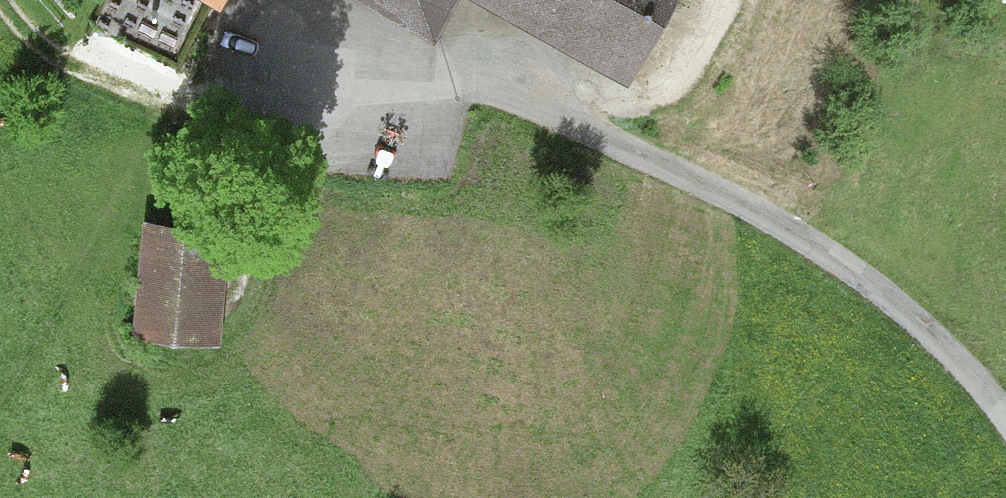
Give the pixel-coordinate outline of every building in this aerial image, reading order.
[(379,14),(423,37),(443,0),(355,0),(379,14)] [(662,0),(482,0),(620,75),(662,0)] [(144,227),(134,337),(210,344),(220,234),(144,227)]
